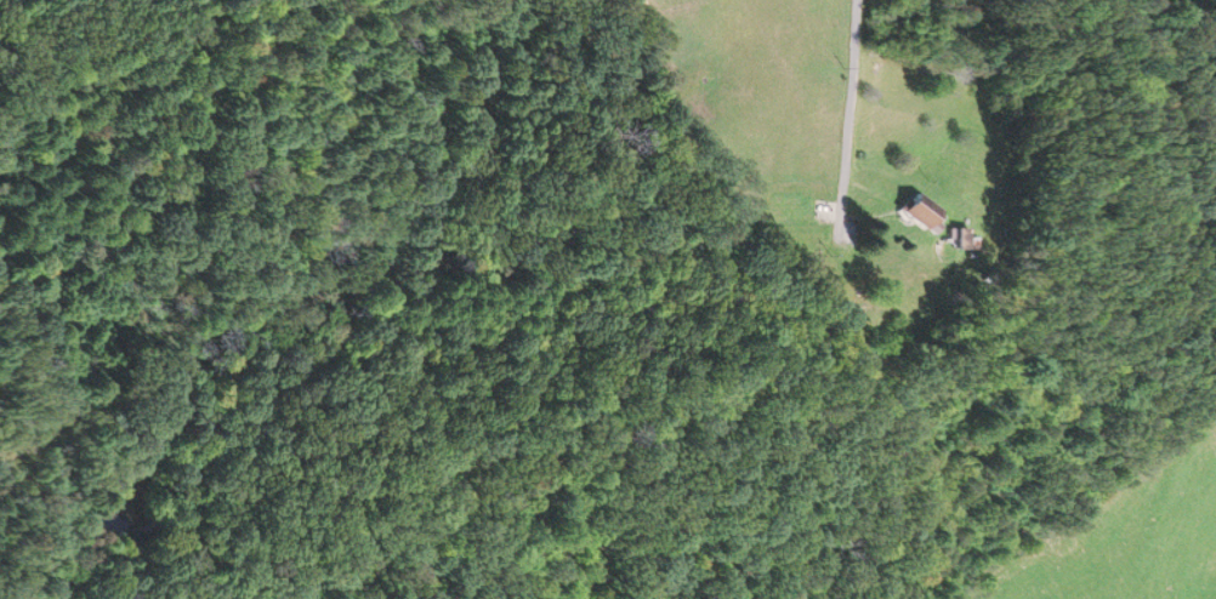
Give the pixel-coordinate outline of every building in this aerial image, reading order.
[(935,211),(910,194),(898,211),(923,229),(935,211)] [(952,249),(964,249),(964,229),(952,230),(952,249)]
